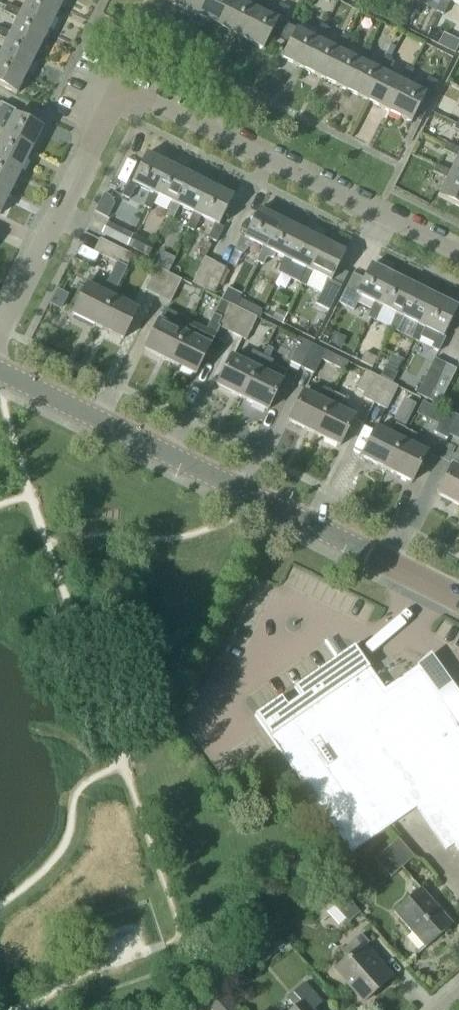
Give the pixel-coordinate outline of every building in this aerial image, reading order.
[(49,29),(59,8),(44,0),(27,0),(21,11),(20,14),(49,29)] [(177,6),(198,17),(206,0),(180,0),(177,6)] [(198,17),(220,27),(233,0),(206,0),(198,17)] [(220,27),(241,38),(256,9),(259,10),(264,0),(255,0),(252,7),(238,0),(233,0),(220,27)] [(436,11),(443,14),(450,1),(458,5),(458,0),(441,0),(436,11)] [(273,17),(259,10),(256,9),(241,38),(263,49),(278,20),(282,23),(290,8),(280,3),(273,17)] [(9,36),(38,51),(49,29),(20,14),(21,11),(7,5),(3,12),(17,19),(10,32),(9,36)] [(286,49),(281,58),(303,69),(318,40),(321,42),(327,27),(320,23),(317,31),(313,38),(298,30),(296,29),(295,29),(288,44),(286,49)] [(287,25),(279,40),(288,44),(295,29),(287,25)] [(27,72),(38,51),(9,36),(10,32),(0,28),(0,37),(6,40),(0,53),(0,58),(27,72)] [(339,50),(343,52),(349,38),(342,34),(335,48),(321,42),(318,40),(303,69),(324,80),(339,50)] [(390,44),(384,55),(385,56),(390,58),(395,46),(390,44)] [(361,61),(364,63),(370,48),(363,45),(356,59),(343,52),(339,50),(324,80),(346,90),(361,61)] [(382,72),(386,74),(392,59),(390,58),(385,56),(378,70),(364,63),(361,61),(346,90),(367,101),(382,72)] [(16,94),(27,72),(0,58),(0,86),(16,94)] [(403,82),(407,84),(413,70),(406,66),(399,80),(386,74),(382,72),(367,101),(389,112),(403,82)] [(421,91),(407,84),(403,82),(389,112),(411,123),(413,118),(425,94),(430,96),(437,82),(428,77),(421,91)] [(425,94),(413,118),(421,122),(433,98),(430,96),(425,94)] [(4,114),(1,119),(8,123),(4,131),(3,135),(32,150),(43,128),(14,113),(15,110),(1,103),(0,105),(0,112),(4,114)] [(4,131),(0,130),(0,139),(1,139),(0,140),(0,160),(21,171),(32,150),(3,135),(4,131)] [(458,180),(458,148),(447,143),(443,150),(457,157),(451,171),(449,175),(458,180)] [(154,193),(168,164),(146,153),(132,182),(128,181),(121,195),(129,199),(136,185),(150,192),(154,193)] [(10,192),(21,171),(0,160),(0,187),(10,192)] [(154,193),(150,192),(144,206),(151,210),(158,195),(171,202),(175,204),(189,175),(168,164),(154,193)] [(451,171),(436,165),(433,172),(447,179),(438,197),(458,207),(458,180),(449,175),(451,171)] [(175,204),(171,202),(165,217),(172,220),(179,206),(193,213),(197,215),(211,185),(189,175),(175,204)] [(233,196),(211,185),(197,215),(193,213),(187,228),(194,231),(201,217),(215,224),(208,238),(217,242),(224,228),(219,225),(233,196)] [(10,192),(0,187),(0,213),(10,192)] [(242,255),(254,243),(262,247),(266,249),(280,220),(258,209),(244,238),(241,236),(234,250),(242,255)] [(266,249),(262,247),(256,262),(263,265),(270,251),(283,258),(287,260),(302,230),(280,220),(266,249)] [(127,246),(133,235),(107,223),(102,234),(127,246)] [(278,272),(299,283),(305,269),(309,270),(323,241),(302,230),(287,260),(283,258),(278,272)] [(155,245),(139,237),(133,249),(148,257),(155,245)] [(126,267),(132,254),(100,238),(93,252),(116,263),(106,283),(89,274),(84,285),(86,286),(72,314),(97,326),(112,297),(127,267),(126,267)] [(345,252),(323,241),(309,270),(305,269),(299,283),(320,293),(315,304),(329,311),(344,281),(333,276),(345,252)] [(168,273),(175,258),(161,252),(154,266),(156,266),(168,273)] [(203,288),(216,262),(205,257),(192,283),(203,288)] [(227,268),(216,262),(203,288),(215,294),(227,268)] [(378,305),(392,275),(370,265),(363,279),(353,273),(338,302),(354,310),(361,296),(374,303),(378,305)] [(168,273),(156,266),(144,290),(157,296),(169,273),(168,273)] [(169,273),(157,296),(170,303),(181,279),(169,273)] [(378,305),(374,303),(368,317),(375,321),(382,307),(396,313),(399,315),(414,286),(392,275),(378,305)] [(399,315),(396,313),(390,328),(396,331),(403,317),(417,324),(421,326),(435,297),(414,286),(399,315)] [(58,290),(51,303),(60,308),(67,295),(58,290)] [(137,309),(112,297),(97,326),(123,339),(137,309)] [(443,337),(457,308),(435,297),(421,326),(417,324),(411,339),(418,342),(420,338),(433,344),(431,348),(439,352),(445,338),(443,337)] [(221,299),(210,322),(206,330),(189,321),(183,332),(184,333),(169,362),(195,375),(209,346),(210,347),(219,327),(229,332),(241,309),(237,307),(221,299)] [(257,317),(257,318),(259,319),(263,310),(241,299),(237,307),(241,309),(257,317)] [(144,350),(169,362),(184,333),(183,332),(189,321),(164,309),(144,350)] [(245,341),(257,318),(257,317),(241,309),(229,332),(245,341)] [(287,314),(276,309),(271,319),(283,324),(287,314)] [(301,368),(313,345),(297,337),(286,360),(301,368)] [(349,362),(326,351),(313,345),(301,368),(314,374),(321,359),(344,371),(349,362)] [(267,346),(262,356),(268,359),(272,349),(267,346)] [(242,398),(262,356),(252,351),(246,363),(231,356),(216,385),(242,398)] [(372,367),(377,358),(365,352),(360,361),(372,367)] [(286,372),(271,365),(273,361),(268,359),(262,356),(242,398),(267,410),(286,372)] [(427,400),(445,364),(434,358),(416,394),(427,400)] [(457,369),(445,364),(427,400),(439,405),(457,369)] [(393,382),(398,372),(385,366),(380,376),(393,382)] [(365,370),(356,389),(364,392),(361,398),(374,404),(385,380),(365,370)] [(398,386),(385,380),(374,404),(386,410),(398,386)] [(314,433),(334,393),(323,388),(318,399),(303,391),(289,421),(314,433)] [(345,398),(334,393),(314,433),(339,446),(354,416),(339,409),(345,398)] [(405,399),(394,420),(405,426),(416,404),(405,399)] [(445,409),(434,433),(447,439),(449,435),(458,416),(445,409)] [(458,416),(449,435),(458,440),(458,416)] [(396,423),(390,434),(375,427),(361,457),(386,469),(406,430),(407,429),(396,423)] [(416,435),(406,430),(386,469),(411,482),(426,452),(412,445),(416,435)] [(452,465),(437,495),(458,505),(458,469),(452,465)] [(446,850),(454,844),(458,850),(458,723),(419,666),(384,690),(354,646),(294,688),(300,697),(287,706),(281,697),(254,715),(351,853),(416,808),(446,850)] [(398,838),(380,853),(396,872),(402,867),(414,857),(398,838)] [(426,947),(452,924),(421,889),(394,912),(426,947)] [(349,922),(360,912),(340,890),(329,900),(349,922)] [(392,977),(365,946),(369,942),(361,934),(342,951),(348,958),(335,969),(363,1002),(392,977)] [(257,953),(259,955),(265,962),(275,953),(268,944),(257,953)] [(322,1002),(305,983),(287,998),(295,1006),(291,1009),(313,1009),(322,1002)] [(214,986),(201,997),(212,1009),(235,1009),(214,986)]
